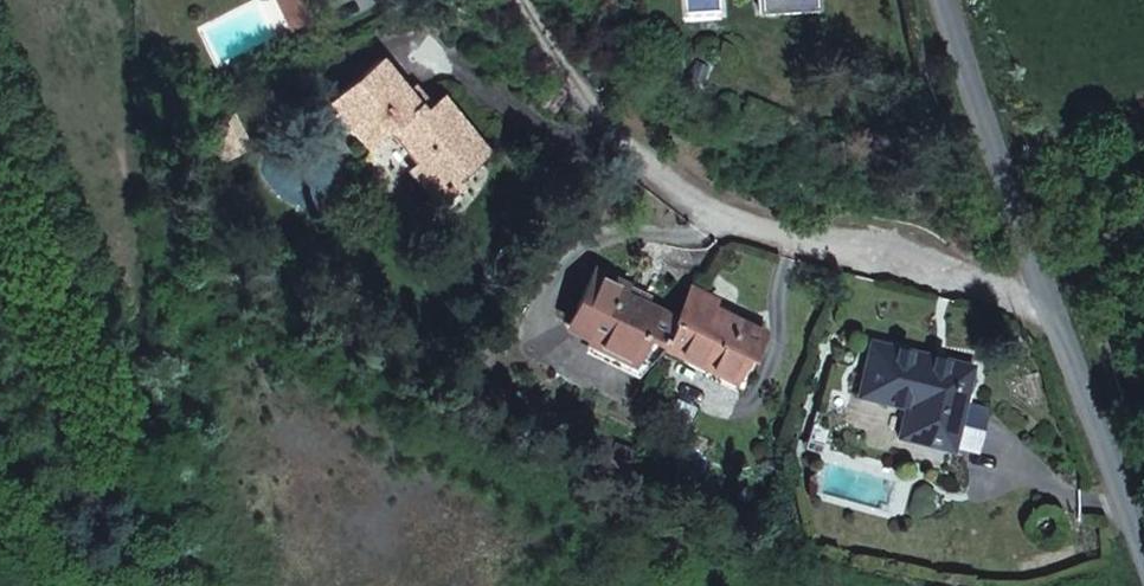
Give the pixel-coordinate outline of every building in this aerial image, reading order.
[(760,13),(783,12),(783,13),(811,12),(810,0),(759,0),(760,13)] [(692,70),(706,75),(711,62),(698,56),(692,70)] [(337,111),(368,150),(390,131),(417,164),(439,191),(432,197),(428,200),(438,213),(450,203),(447,199),(461,187),(455,179),(488,151),(443,96),(433,104),(425,111),(409,92),(381,59),(333,99),(328,94),(315,105),(328,119),(337,111)] [(417,86),(409,92),(425,111),(433,104),(417,86)] [(439,191),(417,164),(409,170),(432,197),(439,191)] [(595,271),(569,325),(598,338),(595,344),(638,365),(651,338),(664,345),(674,323),(619,296),(624,285),(595,271)] [(691,289),(674,323),(664,345),(733,378),(743,357),(750,360),(761,337),(708,311),(714,300),(691,289)] [(972,367),(871,342),(858,395),(906,407),(898,436),(952,450),(972,367)]
